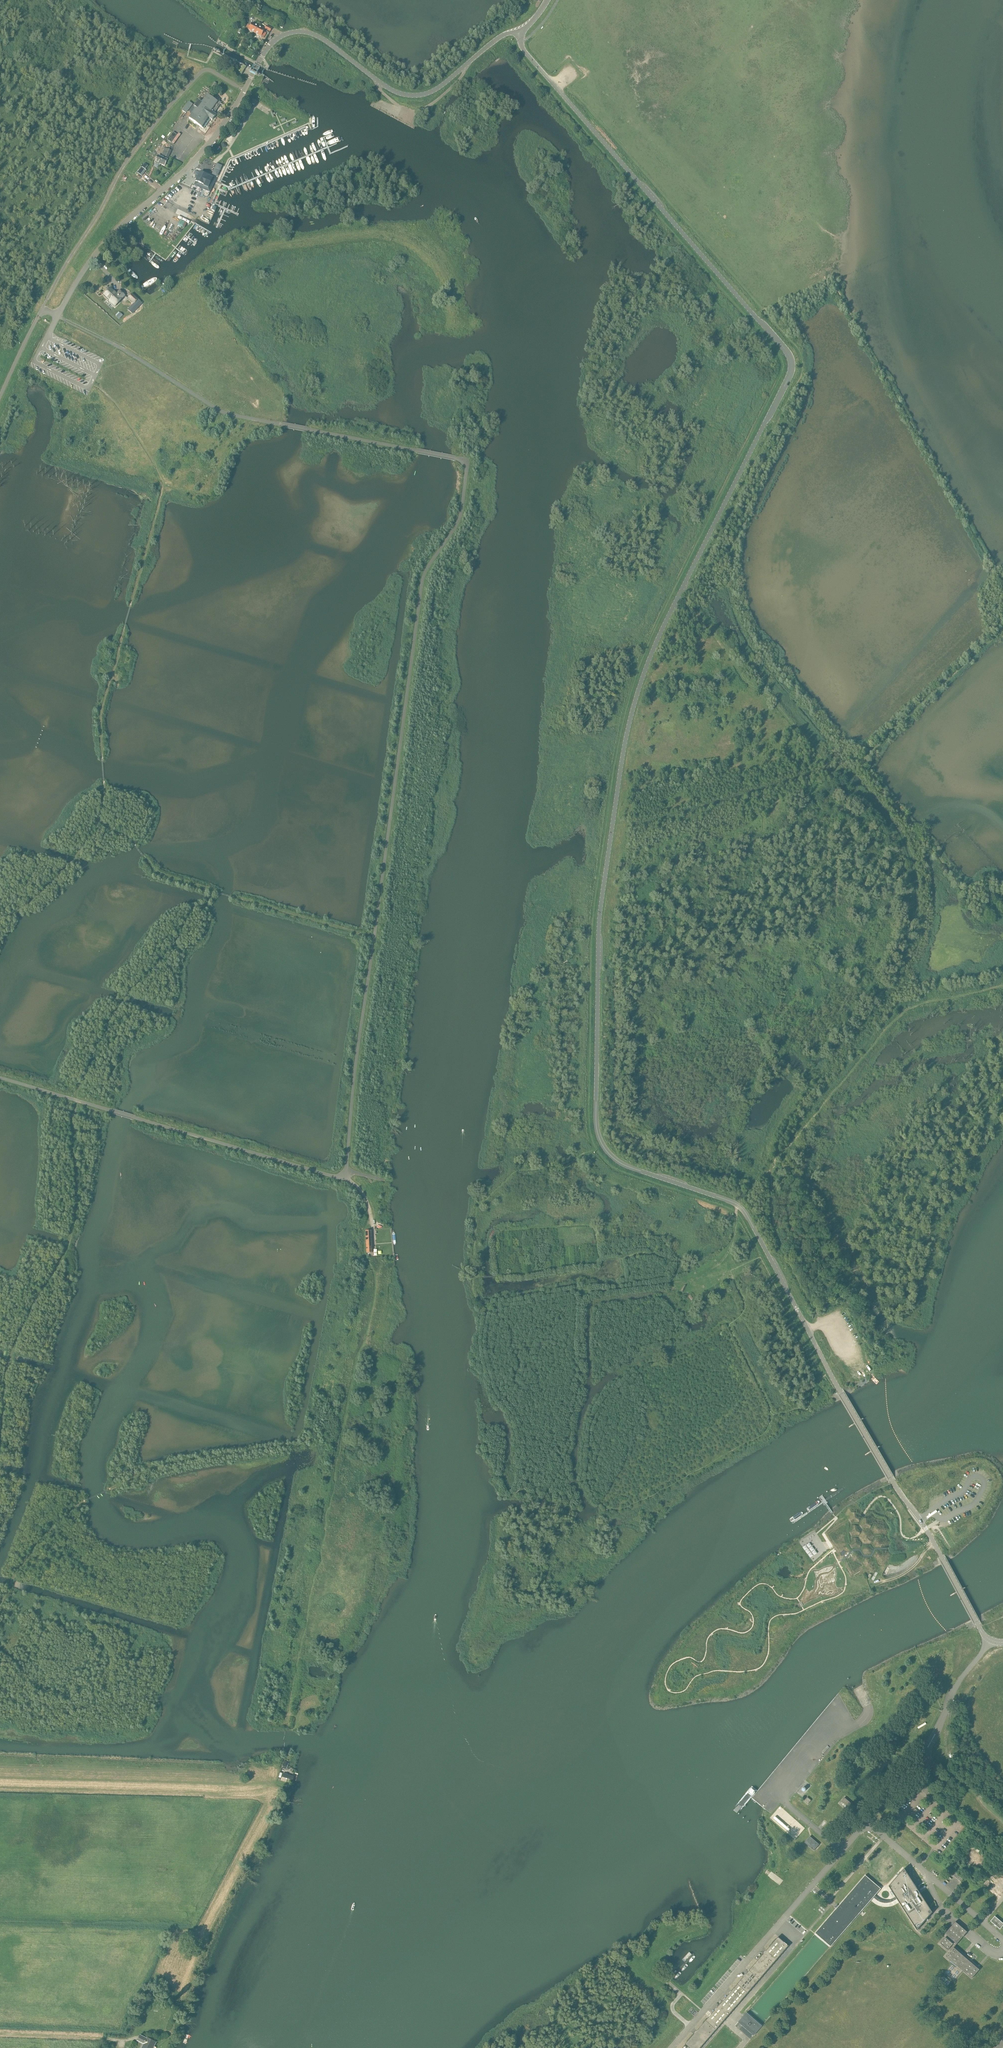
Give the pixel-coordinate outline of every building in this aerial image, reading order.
[(249,29),(248,30),(255,33),(258,27),(252,23),(250,26),(248,25),(246,28),(249,29)] [(265,30),(258,27),(255,33),(261,37),(262,36),(264,38),(266,33),(264,32),(265,30)] [(191,109),(194,111),(209,121),(210,119),(212,120),(216,115),(214,114),(218,107),(215,105),(217,102),(207,95),(202,103),(199,101),(195,107),(193,106),(191,109)] [(189,101),(182,111),(186,113),(193,104),(189,101)] [(189,119),(200,126),(204,129),(209,121),(194,111),(191,114),(192,114),(189,119)] [(177,135),(173,132),(168,140),(172,143),(177,135)] [(162,155),(165,156),(168,157),(171,151),(165,148),(162,155)] [(165,166),(167,160),(158,156),(155,163),(160,165),(160,164),(165,166)] [(194,185),(199,187),(210,192),(215,180),(208,176),(200,172),(198,177),(196,176),(195,178),(197,179),(194,185)] [(124,295),(123,294),(119,291),(116,294),(110,288),(104,295),(112,302),(112,303),(115,306),(121,298),(124,295)] [(137,299),(132,294),(128,298),(134,303),(137,299)] [(852,1804),(845,1797),(840,1803),(847,1810),(852,1804)] [(819,1844),(814,1840),(810,1836),(805,1843),(814,1851),(819,1844)] [(891,1902),(895,1900),(897,1899),(917,1930),(932,1912),(904,1868),(889,1886),(896,1897),(893,1898),(890,1900),(887,1901),(883,1900),(880,1899),(877,1897),(875,1896),(881,1889),(865,1875),(815,1933),(831,1947),(873,1897),(878,1901),(881,1902),(884,1903),(888,1903),(891,1902)] [(955,1872),(953,1875),(961,1882),(963,1879),(955,1872)] [(1002,1926),(1002,1923),(995,1916),(991,1921),(1000,1929),(1002,1926)] [(951,1951),(949,1953),(946,1956),(951,1961),(950,1963),(951,1964),(944,1973),(954,1982),(963,1971),(972,1979),(981,1968),(955,1946),(967,1932),(955,1921),(943,1936),(945,1937),(940,1943),(948,1950),(949,1949),(951,1951)] [(690,2047),(700,2047),(789,1946),(778,1937),(685,2044),(690,2047)] [(738,2022),(754,2035),(762,2026),(746,2012),(738,2022)] [(152,2040),(147,2037),(147,2038),(140,2035),(137,2040),(137,2041),(144,2043),(142,2047),(153,2047),(156,2042),(152,2040)]
